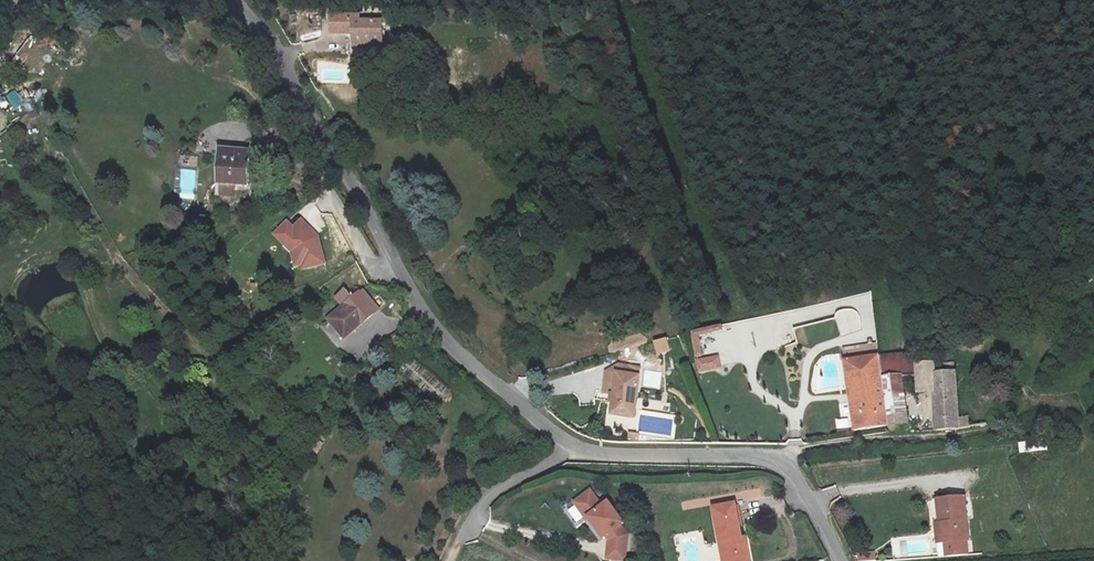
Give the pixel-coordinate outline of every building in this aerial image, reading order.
[(360,17),(332,17),(332,34),(349,34),(349,31),(354,31),(354,34),(354,46),(366,47),(366,42),(381,42),(383,42),(383,23),(378,23),(360,22),(360,17)] [(9,37),(4,40),(8,47),(13,44),(9,37)] [(32,105),(16,121),(25,130),(41,115),(32,105)] [(220,197),(235,198),(236,184),(247,184),(249,157),(241,156),(234,156),(234,159),(222,159),(220,183),(221,183),(220,197)] [(181,199),(195,199),(195,170),(181,170),(181,199)] [(288,222),(275,236),(291,253),(295,268),(301,266),(302,270),(326,264),(320,238),(302,220),(294,228),(288,222)] [(329,320),(345,339),(377,312),(361,294),(360,293),(354,299),(347,291),(337,299),(344,307),(329,320)] [(364,292),(361,294),(377,312),(380,310),(364,292)] [(690,330),(695,358),(704,356),(699,336),(723,331),(721,324),(690,330)] [(402,333),(386,343),(395,358),(412,348),(402,333)] [(880,357),(878,345),(843,350),(845,362),(880,357)] [(656,362),(661,361),(658,348),(653,349),(656,362)] [(695,358),(698,373),(722,369),(720,354),(695,358)] [(917,367),(916,355),(880,357),(883,379),(902,377),(902,379),(918,378),(917,367)] [(880,357),(845,362),(851,403),(863,402),(869,402),(874,392),(884,390),(883,379),(880,357)] [(434,391),(442,396),(449,385),(411,359),(400,375),(431,396),(434,391)] [(935,375),(935,365),(917,367),(918,378),(918,392),(934,391),(934,375),(935,375)] [(637,398),(641,369),(630,367),(629,376),(618,374),(615,394),(611,393),(610,401),(614,402),(612,415),(634,418),(636,405),(641,406),(641,399),(637,398)] [(958,419),(956,374),(949,374),(935,375),(934,375),(934,391),(936,431),(959,429),(958,419)] [(902,379),(902,377),(883,379),(884,390),(889,427),(888,427),(889,433),(900,431),(899,425),(909,424),(902,379)] [(869,402),(863,402),(851,403),(855,432),(888,427),(889,427),(884,390),(874,392),(869,402)] [(969,428),(968,418),(958,419),(959,429),(969,428)] [(301,451),(311,459),(322,444),(312,437),(301,451)] [(576,504),(588,521),(590,519),(605,539),(608,537),(611,541),(609,559),(625,560),(626,560),(629,536),(622,527),(625,525),(610,504),(604,509),(592,492),(576,504)] [(965,497),(937,500),(940,525),(943,524),(945,544),(969,541),(965,497)] [(937,500),(933,500),(938,544),(945,544),(943,524),(940,525),(937,500)] [(713,509),(719,543),(723,542),(726,560),(749,560),(746,541),(742,542),(735,505),(713,509)] [(857,560),(875,560),(876,560),(875,551),(856,553),(857,560)]
